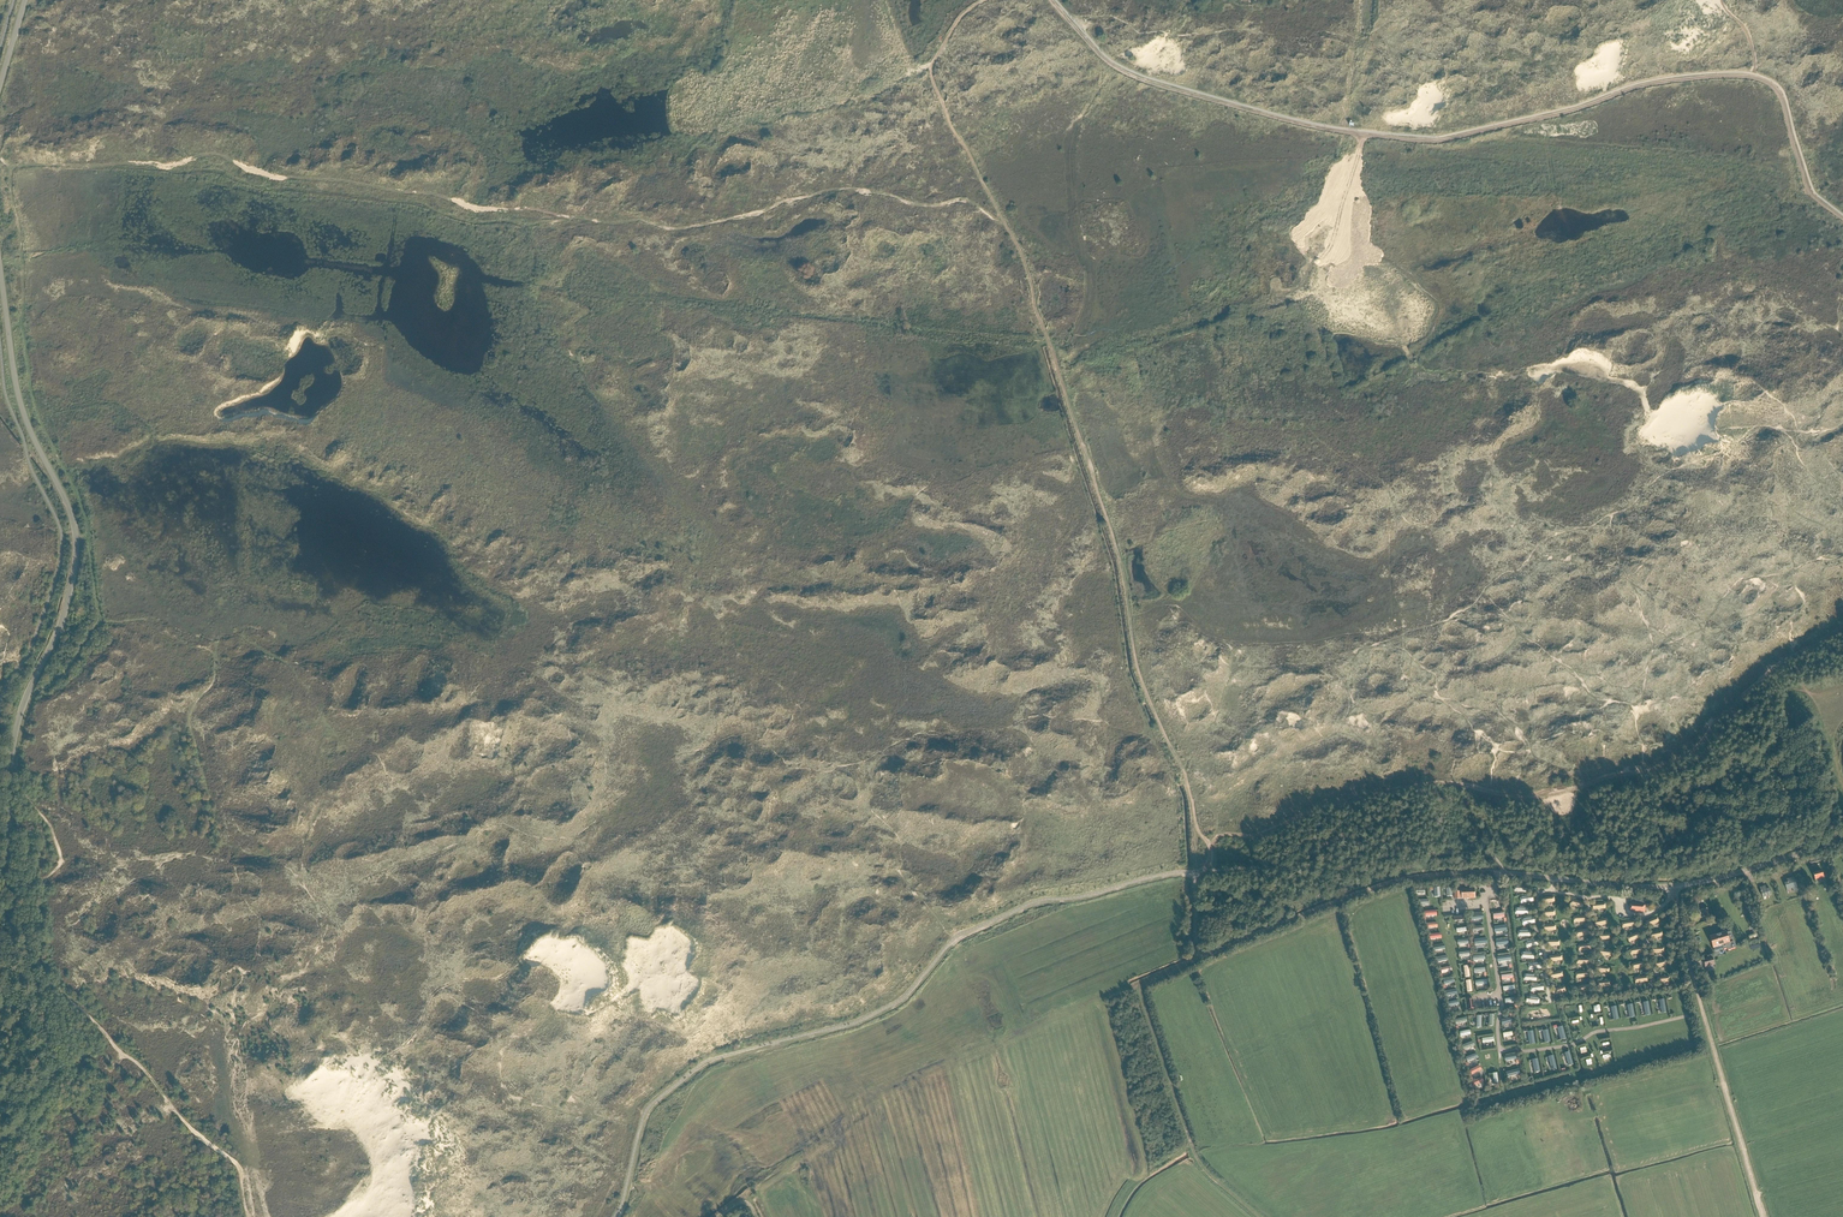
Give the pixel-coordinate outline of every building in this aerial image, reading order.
[(1811,859),(1813,864),(1825,859),(1824,855),(1811,859)] [(1822,871),(1813,873),(1815,880),(1824,877),(1823,877),(1825,876),(1824,874),(1823,875),(1822,871)] [(1794,877),(1787,880),(1788,882),(1785,883),(1787,890),(1793,888),(1794,892),(1798,890),(1794,877)] [(1766,890),(1765,886),(1760,888),(1763,898),(1772,895),(1770,888),(1766,890)] [(1474,889),(1462,889),(1463,898),(1475,898),(1474,889)] [(1534,902),(1533,896),(1520,898),(1521,904),(1534,902)] [(1501,899),(1491,901),(1493,913),(1503,912),(1501,899)] [(1584,903),(1572,900),(1570,906),(1583,909),(1584,903)] [(1645,905),(1630,904),(1629,911),(1645,912),(1645,905)] [(1709,915),(1706,905),(1698,908),(1700,914),(1704,913),(1705,916),(1709,915)] [(1503,921),(1502,914),(1493,914),(1494,922),(1503,921)] [(1657,917),(1645,921),(1647,927),(1659,923),(1657,917)] [(1535,924),(1534,918),(1522,919),(1523,926),(1535,924)] [(1608,925),(1606,919),(1594,921),(1596,927),(1608,925)] [(1635,926),(1634,920),(1622,922),(1623,928),(1635,926)] [(1504,933),(1502,926),(1495,928),(1496,935),(1504,933)] [(1465,928),(1455,930),(1456,937),(1466,935),(1465,928)] [(1662,937),(1661,931),(1649,933),(1650,939),(1662,937)] [(1638,932),(1627,937),(1629,942),(1641,938),(1638,932)] [(1726,932),(1710,937),(1713,948),(1722,945),(1723,949),(1727,948),(1727,950),(1736,947),(1734,943),(1733,942),(1730,943),(1729,941),(1732,939),(1733,938),(1731,932),(1726,933),(1726,932)] [(1539,946),(1537,940),(1525,943),(1527,949),(1539,946)] [(1642,947),(1630,949),(1630,955),(1643,953),(1642,947)] [(1508,958),(1507,951),(1498,953),(1499,960),(1508,958)] [(1468,952),(1457,954),(1459,961),(1469,959),(1468,952)] [(1705,967),(1714,965),(1712,957),(1703,960),(1705,967)] [(1667,967),(1665,960),(1652,962),(1654,969),(1667,967)] [(1645,967),(1644,961),(1632,963),(1633,969),(1645,967)] [(1542,969),(1541,963),(1529,965),(1530,971),(1542,969)] [(1609,974),(1610,968),(1597,966),(1597,973),(1609,974)] [(1563,978),(1562,971),(1550,974),(1551,980),(1563,978)] [(1469,983),(1463,984),(1464,995),(1471,994),(1469,983)] [(1544,991),(1543,984),(1530,986),(1531,993),(1544,991)] [(1591,985),(1578,987),(1580,993),(1592,991),(1591,985)] [(1566,993),(1564,986),(1552,990),(1554,996),(1566,993)] [(1643,1016),(1651,1015),(1649,1002),(1641,1003),(1643,1016)] [(1624,1006),(1626,1012),(1628,1011),(1630,1019),(1636,1018),(1633,1004),(1624,1006)] [(1611,1021),(1620,1019),(1617,1006),(1608,1008),(1611,1021)] [(1511,1019),(1511,1018),(1501,1021),(1503,1027),(1513,1024),(1511,1019)] [(1511,1039),(1510,1032),(1501,1034),(1502,1040),(1511,1039)] [(1474,1046),(1473,1042),(1462,1046),(1464,1050),(1474,1046)] [(1563,1054),(1567,1067),(1574,1065),(1570,1052),(1563,1054)] [(1478,1058),(1476,1053),(1465,1057),(1467,1062),(1478,1058)] [(1518,1059),(1517,1053),(1504,1055),(1505,1061),(1518,1059)] [(1548,1070),(1556,1069),(1555,1056),(1546,1057),(1548,1070)] [(1538,1059),(1529,1061),(1531,1072),(1535,1071),(1535,1073),(1541,1072),(1538,1059)] [(1470,1070),(1472,1075),(1482,1071),(1480,1066),(1470,1070)] [(1496,1074),(1489,1075),(1490,1086),(1498,1085),(1496,1074)]
